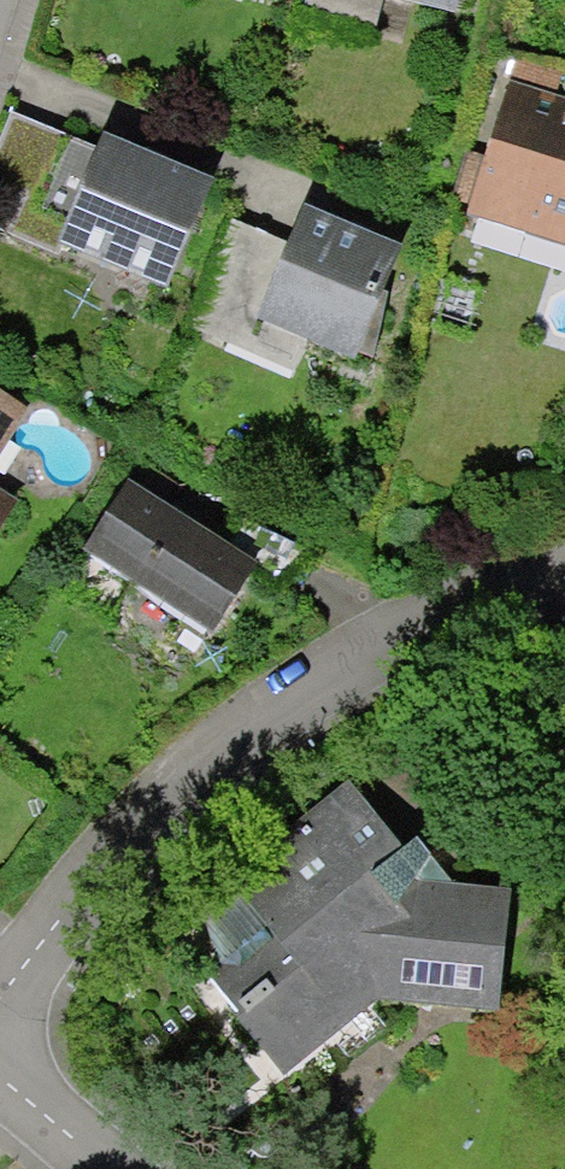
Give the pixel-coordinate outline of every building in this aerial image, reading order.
[(310,15),(383,35),(392,6),(466,27),(473,0),(314,0),(310,15)] [(517,93),(478,224),(564,250),(564,107),(517,93)] [(19,119),(0,162),(0,257),(83,293),(98,258),(177,292),(226,179),(120,133),(109,158),(19,119)] [(413,253),(321,211),(244,246),(199,342),(293,386),(314,341),(362,363),(413,253)] [(36,411),(0,386),(0,464),(36,411)] [(138,483),(95,554),(237,649),(297,555),(240,520),(206,524),(138,483)] [(29,510),(0,491),(0,553),(29,510)] [(361,790),(188,956),(293,1083),(386,1006),(505,1020),(521,903),(452,892),(361,790)]
